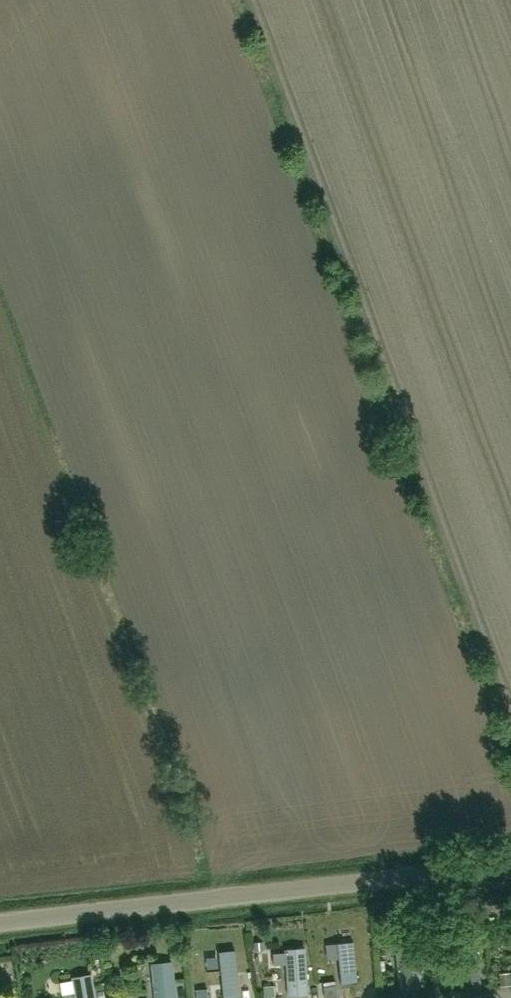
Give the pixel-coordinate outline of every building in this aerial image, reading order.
[(399,987),(427,985),(424,948),(396,950),(399,987)] [(308,994),(304,949),(285,950),(288,995),(308,994)] [(156,997),(175,997),(172,963),(153,964),(156,997)] [(91,975),(72,978),(75,997),(95,997),(91,975)]
